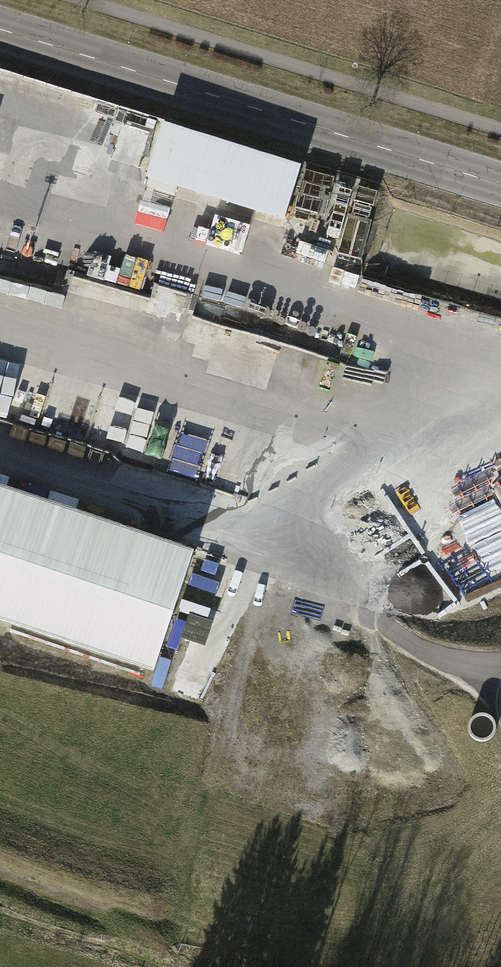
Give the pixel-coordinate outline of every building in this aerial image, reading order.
[(39,140),(0,128),(0,195),(20,201),(39,140)] [(306,171),(165,130),(149,185),(289,227),(306,171)] [(336,180),(336,252),(372,252),(372,180),(336,180)] [(211,372),(268,387),(283,332),(225,317),(211,372)] [(127,459),(153,468),(161,445),(135,436),(127,459)] [(0,483),(0,620),(151,668),(191,544),(0,483)]
